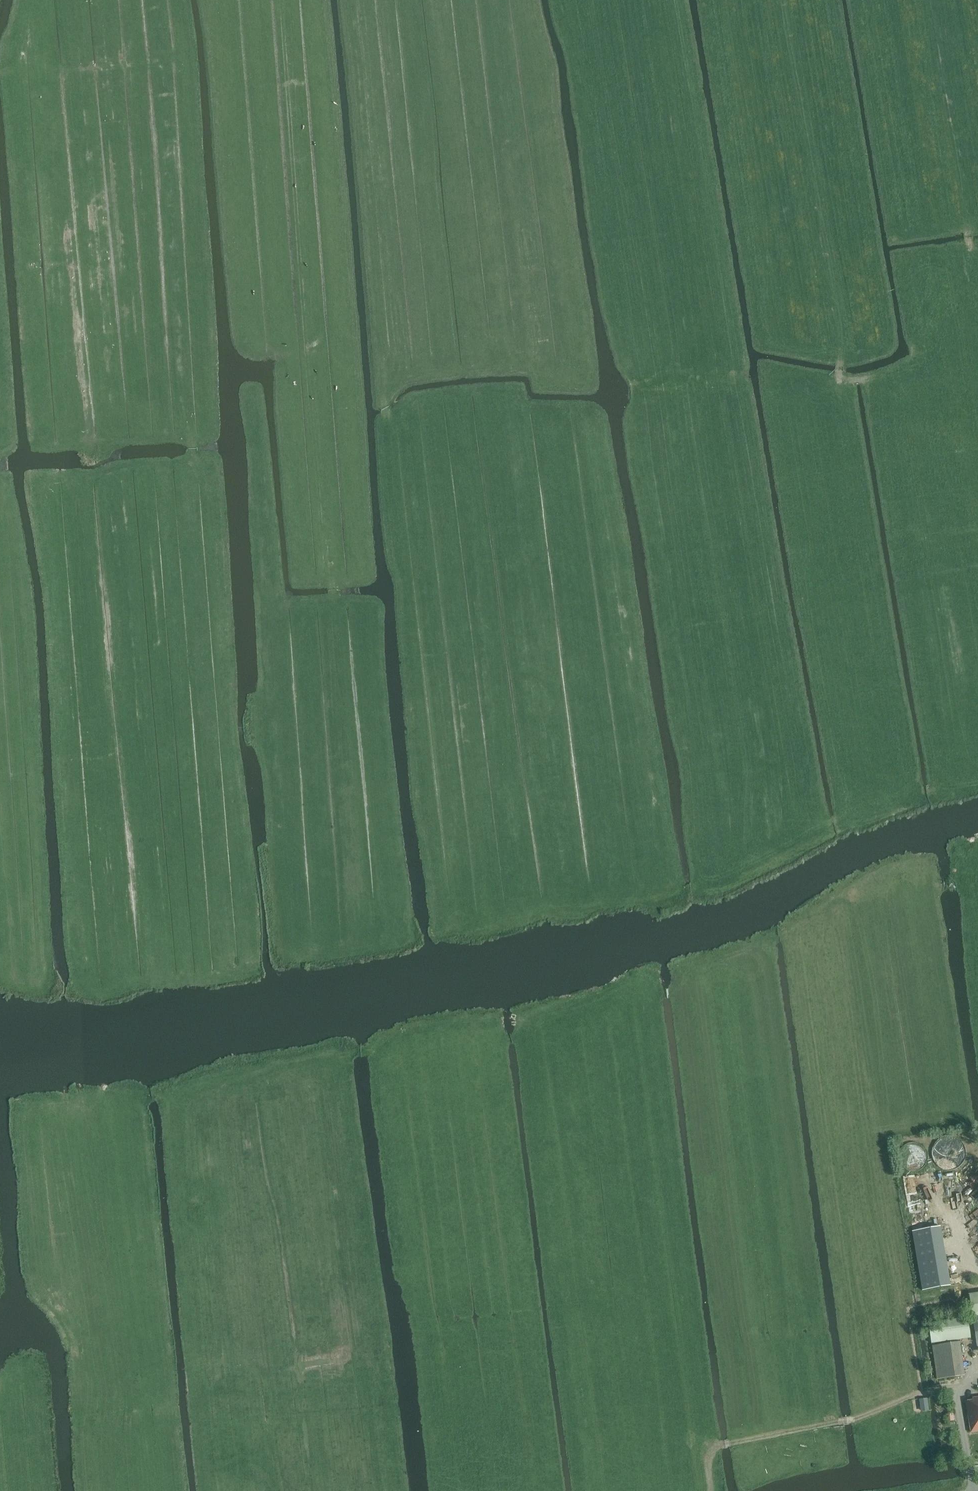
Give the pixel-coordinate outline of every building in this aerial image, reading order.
[(940,1166),(965,1161),(960,1136),(946,1139),(947,1144),(936,1146),(940,1166)] [(940,1227),(913,1231),(923,1290),(951,1286),(940,1227)] [(931,1343),(970,1338),(968,1317),(928,1323),(931,1343)] [(959,1342),(935,1345),(939,1369),(963,1366),(959,1342)] [(884,1396),(891,1396),(889,1385),(882,1386),(884,1396)] [(967,1414),(968,1419),(970,1432),(977,1431),(977,1396),(972,1396),(972,1399),(965,1400),(967,1414)]
